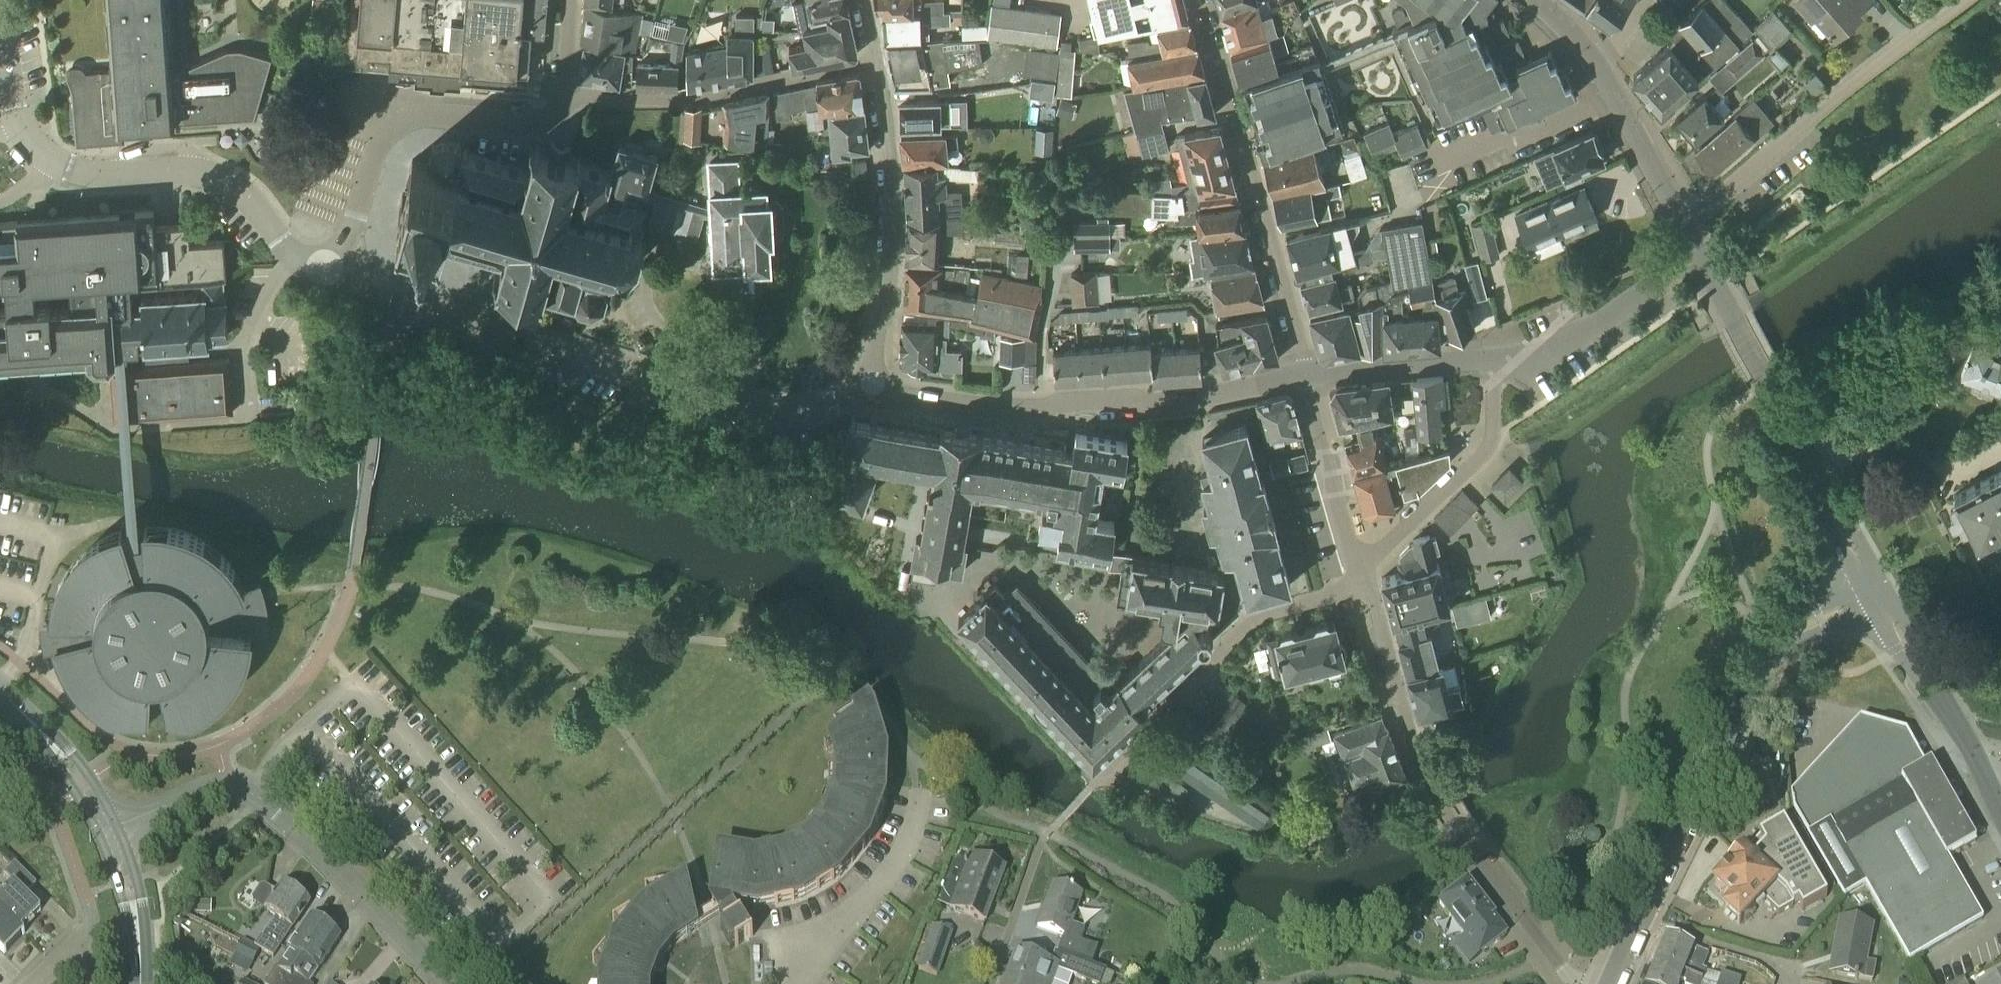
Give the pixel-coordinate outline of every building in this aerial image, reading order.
[(112,74),(86,75),(85,74),(84,73),(82,73),(81,72),(80,72),(78,72),(77,72),(75,73),(74,73),(73,74),(72,75),(75,84),(78,97),(81,140),(118,137),(118,129),(177,125),(175,98),(177,98),(178,123),(254,118),(272,57),(240,48),(227,50),(181,69),(172,70),(172,67),(175,66),(174,54),(171,54),(170,37),(173,37),(171,12),(168,12),(167,0),(107,0),(112,74)] [(345,65),(390,68),(389,77),(526,87),(532,32),(545,32),(547,0),(351,0),(345,65)] [(849,10),(846,0),(807,0),(809,10),(796,12),(799,30),(803,29),(819,26),(817,18),(849,10)] [(877,8),(882,7),(883,14),(944,12),(944,11),(943,0),(875,0),(877,8)] [(1095,19),(1091,20),(1095,35),(1156,23),(1188,17),(1184,0),(1090,0),(1095,19)] [(1270,12),(1266,0),(1257,0),(1256,0),(1253,0),(1242,3),(1241,0),(1240,0),(1220,6),(1221,8),(1220,8),(1225,26),(1270,12)] [(1308,15),(1332,70),(1396,42),(1420,97),(1425,95),(1440,128),(1481,109),(1491,131),(1530,114),(1532,120),(1545,114),(1542,109),(1576,94),(1566,70),(1560,73),(1551,51),(1528,61),(1518,39),(1513,41),(1503,19),(1497,21),(1489,3),(1492,0),(1334,0),(1335,3),(1308,15)] [(1593,0),(1570,0),(1586,11),(1593,0)] [(1586,11),(1611,29),(1633,0),(1593,0),(1586,11)] [(1725,0),(1706,0),(1703,2),(1702,1),(1680,21),(1672,12),(1660,22),(1675,39),(1670,44),(1669,43),(1645,65),(1644,64),(1632,75),(1661,108),(1698,76),(1685,61),(1690,57),(1705,73),(1753,31),(1725,0)] [(1860,14),(1848,0),(1796,0),(1795,0),(1811,18),(1815,14),(1834,37),(1860,14)] [(991,3),(987,37),(1057,46),(1059,31),(1062,13),(991,3)] [(583,23),(638,33),(641,14),(586,4),(583,23)] [(1304,24),(1298,9),(1288,19),(1291,27),(1292,29),(1304,24)] [(1776,46),(1793,30),(1773,9),(1756,25),(1776,46)] [(806,44),(788,48),(793,67),(793,68),(856,55),(857,53),(849,10),(817,18),(819,26),(803,29),(806,44)] [(1231,46),(1278,30),(1272,11),(1270,12),(1225,26),(1231,46)] [(944,12),(883,14),(885,38),(929,37),(929,24),(962,23),(962,22),(962,15),(951,16),(951,12),(944,12)] [(687,88),(754,76),(754,39),(755,15),(736,15),(734,43),(687,50),(687,88)] [(651,34),(654,19),(642,17),(639,32),(651,34)] [(1196,45),(1190,21),(1157,28),(1161,40),(1149,42),(1149,39),(1128,41),(1129,54),(1164,51),(1196,45)] [(635,51),(638,33),(583,23),(579,41),(635,51)] [(1236,67),(1275,54),(1272,47),(1287,42),(1283,32),(1231,50),(1236,67)] [(1713,104),(1725,93),(1723,90),(1766,53),(1752,38),(1708,77),(1716,86),(1706,95),(1705,94),(1675,119),(1694,142),(1724,116),(1713,104)] [(678,65),(681,42),(673,40),(668,65),(637,64),(636,87),(677,89),(678,65)] [(921,44),(885,47),(886,51),(889,67),(894,88),(931,87),(931,84),(982,66),(978,41),(963,41),(942,42),(921,44)] [(584,47),(579,80),(619,86),(621,68),(624,53),(584,47)] [(1056,78),(1059,52),(1026,47),(1023,73),(1056,78)] [(1133,85),(1204,73),(1197,47),(1128,60),(1133,85)] [(1060,52),(1056,95),(1072,96),(1075,53),(1060,52)] [(1242,84),(1244,84),(1281,71),(1275,54),(1236,67),(1242,84)] [(1281,71),(1244,84),(1259,129),(1254,131),(1263,156),(1343,128),(1319,58),(1281,71)] [(836,111),(863,107),(859,76),(857,75),(816,80),(816,84),(819,108),(835,106),(836,111)] [(1137,136),(1164,130),(1162,120),(1198,116),(1216,114),(1205,76),(1187,79),(1124,89),(1137,136)] [(1029,95),(1053,98),(1055,82),(1031,79),(1029,95)] [(807,110),(819,108),(816,84),(789,90),(792,111),(805,108),(807,108),(807,110)] [(790,112),(792,111),(789,90),(773,94),(776,120),(791,118),(790,112)] [(766,145),(770,98),(769,94),(722,104),(726,122),(724,141),(766,145)] [(900,106),(900,126),(951,125),(951,100),(917,100),(917,105),(900,106)] [(807,108),(805,108),(808,129),(825,128),(824,112),(829,111),(836,111),(835,106),(819,108),(807,110),(807,108)] [(863,107),(836,111),(829,111),(834,155),(867,151),(866,147),(868,147),(863,107)] [(1735,115),(1694,150),(1696,151),(1713,172),(1755,136),(1757,134),(1763,128),(1745,107),(1737,115),(1736,114),(1735,115)] [(699,144),(702,108),(686,109),(684,141),(699,144)] [(1399,145),(1393,133),(1388,122),(1364,133),(1366,139),(1362,140),(1370,158),(1397,146),(1399,145)] [(1399,145),(1397,146),(1402,157),(1432,144),(1424,126),(1419,128),(1417,122),(1393,133),(1399,145)] [(1178,193),(1235,186),(1235,185),(1219,127),(1185,133),(1185,134),(1176,135),(1188,182),(1171,184),(1172,190),(1178,190),(1178,193)] [(1036,128),(1034,153),(1053,153),(1053,129),(1036,128)] [(1164,130),(1137,136),(1142,155),(1169,148),(1164,130)] [(1551,185),(1566,178),(1581,172),(1579,169),(1603,159),(1591,132),(1545,152),(1551,167),(1545,169),(1551,185)] [(904,161),(948,160),(946,147),(958,146),(957,134),(901,135),(904,161)] [(712,218),(711,207),(649,189),(659,155),(618,144),(611,169),(608,168),(607,170),(581,162),(534,148),(528,169),(463,150),(459,142),(446,138),(434,145),(430,158),(435,165),(434,167),(417,162),(417,161),(413,160),(412,164),(402,201),(401,201),(400,205),(404,206),(413,208),(411,216),(414,221),(418,222),(422,219),(421,221),(419,225),(412,250),(435,257),(440,241),(502,259),(496,280),(510,284),(507,295),(527,301),(530,289),(543,293),(576,302),(579,311),(592,314),(605,307),(608,294),(605,286),(613,284),(615,276),(618,277),(622,274),(623,270),(622,268),(630,266),(640,256),(644,244),(640,231),(634,224),(640,222),(644,209),(635,200),(636,197),(655,202),(648,226),(697,240),(704,216),(712,218)] [(1340,142),(1344,153),(1356,149),(1353,138),(1340,142)] [(770,151),(782,151),(783,143),(770,142),(770,151)] [(1273,195),(1324,183),(1313,148),(1264,160),(1273,195)] [(711,207),(712,218),(714,267),(770,264),(769,238),(773,238),(773,236),(778,236),(785,229),(784,205),(776,199),(766,199),(766,188),(741,189),(739,158),(709,160),(711,207)] [(962,218),(963,218),(961,190),(947,191),(946,178),(979,180),(980,168),(937,165),(904,165),(907,219),(962,218)] [(1400,199),(1408,197),(1404,178),(1395,180),(1400,199)] [(1300,233),(1318,228),(1316,220),(1317,220),(1313,203),(1343,196),(1340,182),(1325,185),(1324,183),(1273,195),(1282,226),(1299,223),(1300,233)] [(1196,207),(1239,201),(1235,186),(1178,193),(1178,190),(1172,190),(1173,192),(1169,192),(1172,209),(1196,207)] [(1596,216),(1583,188),(1547,204),(1546,202),(1516,215),(1530,248),(1533,247),(1538,258),(1564,247),(1559,235),(1560,235),(1559,233),(1596,216)] [(1172,209),(1169,192),(1152,192),(1110,190),(1108,213),(1152,214),(1174,215),(1175,223),(1197,221),(1199,235),(1199,236),(1245,229),(1239,202),(1239,201),(1196,207),(1172,209)] [(1369,216),(1390,211),(1388,200),(1366,205),(1369,216)] [(91,356),(97,361),(110,360),(111,360),(114,355),(112,367),(110,367),(114,421),(121,420),(131,420),(233,412),(229,357),(188,361),(187,346),(187,342),(175,343),(175,347),(173,347),(173,343),(161,344),(162,348),(160,348),(160,344),(148,345),(148,349),(146,349),(145,336),(125,337),(124,313),(132,312),(132,308),(130,286),(204,280),(223,279),(227,278),(224,239),(191,242),(190,223),(161,224),(155,225),(154,211),(0,222),(0,276),(6,276),(9,307),(0,307),(0,363),(91,356)] [(1032,227),(1045,228),(1045,216),(1033,215),(1032,227)] [(963,219),(963,218),(962,218),(907,219),(908,226),(905,262),(908,262),(938,267),(940,232),(962,233),(961,240),(970,240),(971,219),(963,219)] [(1357,264),(1354,252),(1351,240),(1360,225),(1358,218),(1331,225),(1318,228),(1300,233),(1286,236),(1296,273),(1304,272),(1306,280),(1334,274),(1355,269),(1357,264)] [(1074,220),(1073,234),(1107,236),(1108,222),(1074,220)] [(1482,260),(1501,255),(1491,220),(1473,225),(1482,260)] [(1409,290),(1409,286),(1408,285),(1433,281),(1422,221),(1382,228),(1385,245),(1383,245),(1381,246),(1382,258),(1387,257),(1391,279),(1394,293),(1409,290)] [(1024,248),(1026,234),(995,230),(995,226),(974,225),(973,236),(994,238),(993,241),(1006,242),(1006,245),(1024,248)] [(1043,257),(1045,228),(1032,227),(1030,257),(1043,257)] [(1205,275),(1254,268),(1245,229),(1199,236),(1199,235),(1193,238),(1195,250),(1201,251),(1205,275)] [(1381,246),(1383,245),(1381,229),(1377,229),(1365,250),(1381,246)] [(1107,250),(1107,236),(1073,234),(1073,248),(1107,250)] [(1357,264),(1382,258),(1381,246),(1365,250),(1354,252),(1357,264)] [(1027,276),(1029,255),(1008,253),(1006,274),(1027,276)] [(1474,299),(1488,295),(1478,260),(1465,264),(1474,299)] [(938,268),(938,267),(908,262),(905,262),(902,308),(936,313),(937,313),(950,315),(950,317),(949,316),(948,324),(983,333),(984,327),(1034,340),(1043,300),(1041,299),(1042,292),(1041,292),(1043,284),(1001,276),(994,275),(982,273),(977,295),(942,288),(942,284),(954,286),(954,281),(969,281),(970,269),(955,268),(955,269),(938,268)] [(1254,268),(1205,275),(1205,277),(1209,276),(1216,311),(1263,302),(1262,296),(1256,275),(1255,275),(1254,268)] [(1072,305),(1100,303),(1097,270),(1070,272),(1072,305)] [(1306,280),(1301,282),(1305,299),(1306,299),(1309,309),(1341,301),(1334,274),(1306,280)] [(187,342),(187,346),(189,346),(188,342),(200,341),(201,345),(202,345),(202,341),(208,341),(209,345),(210,345),(210,341),(210,334),(228,333),(226,310),(226,298),(224,298),(223,279),(204,280),(204,282),(196,282),(197,290),(196,290),(196,294),(184,295),(184,291),(182,291),(183,295),(171,296),(171,292),(169,292),(169,296),(157,297),(157,293),(155,293),(156,297),(144,298),(144,294),(142,294),(142,298),(139,298),(140,300),(141,307),(132,308),(132,312),(124,313),(125,337),(145,336),(146,349),(148,349),(148,345),(160,344),(160,348),(162,348),(161,344),(173,343),(173,347),(175,347),(175,343),(187,342)] [(1389,294),(1394,293),(1391,279),(1388,282),(1366,286),(1357,296),(1359,305),(1349,308),(1310,317),(1319,353),(1327,358),(1358,351),(1359,355),(1383,352),(1379,305),(1389,294)] [(1420,284),(1423,302),(1436,299),(1433,282),(1420,284)] [(1412,305),(1423,302),(1420,284),(1409,286),(1409,290),(1394,293),(1389,294),(1379,305),(1383,352),(1421,349),(1418,316),(1408,317),(1408,310),(1403,311),(1402,300),(1411,300),(1412,305)] [(1449,337),(1475,329),(1462,291),(1436,300),(1449,337)] [(1123,304),(1123,315),(1138,314),(1138,303),(1123,304)] [(1108,316),(1123,315),(1123,304),(1107,306),(1108,316)] [(1172,309),(1173,319),(1188,318),(1187,307),(1172,309)] [(1074,310),(1075,320),(1090,318),(1090,309),(1074,310)] [(1157,321),(1173,319),(1172,309),(1156,310),(1157,321)] [(1049,322),(1075,320),(1074,310),(1060,311),(1049,322)] [(1418,316),(1421,349),(1440,347),(1437,314),(1418,316)] [(948,324),(949,316),(936,315),(936,322),(902,320),(900,361),(904,366),(942,368),(942,370),(944,373),(951,373),(953,371),(954,369),(961,369),(962,351),(945,350),(946,336),(948,336),(948,324)] [(1246,336),(1254,365),(1279,358),(1267,315),(1241,320),(1245,336),(1246,336)] [(1035,381),(1036,340),(1000,336),(999,362),(1023,363),(1022,380),(1035,381)] [(1253,365),(1254,365),(1246,336),(1245,336),(1215,345),(1223,373),(1253,364),(1253,365)] [(1650,342),(1635,351),(1640,360),(1655,351),(1650,342)] [(1150,351),(1152,351),(1151,344),(1126,346),(1128,375),(1152,374),(1150,351)] [(1104,377),(1128,375),(1126,346),(1102,347),(1104,377)] [(1080,379),(1104,377),(1102,347),(1077,349),(1080,379)] [(1175,349),(1177,379),(1202,377),(1200,347),(1175,349)] [(1974,347),(1962,375),(1976,381),(1973,387),(1992,395),(1995,389),(2000,391),(2000,358),(1974,347)] [(1055,381),(1080,379),(1077,349),(1052,351),(1055,381)] [(1152,381),(1177,379),(1175,349),(1152,351),(1150,351),(1152,374),(1152,381)] [(1411,380),(1413,397),(1414,411),(1416,435),(1442,433),(1439,405),(1445,405),(1443,377),(1411,380)] [(1340,426),(1391,415),(1387,381),(1337,388),(1332,395),(1340,426)] [(1267,441),(1301,432),(1292,399),(1285,394),(1257,402),(1267,441)] [(1411,411),(1414,411),(1413,397),(1398,398),(1400,413),(1402,413),(1411,411)] [(855,419),(830,490),(862,501),(878,457),(933,466),(931,476),(930,475),(929,479),(930,479),(920,536),(915,535),(910,564),(914,564),(912,577),(936,581),(938,569),(963,573),(967,549),(968,544),(963,543),(974,486),(1045,498),(1039,528),(1059,531),(1057,544),(1109,552),(1114,521),(1095,517),(1103,469),(1122,472),(1123,471),(1127,442),(1128,441),(1075,432),(1072,451),(981,435),(981,434),(940,427),(939,434),(855,419)] [(1346,446),(1354,473),(1387,464),(1375,422),(1357,427),(1361,443),(1346,446)] [(1261,479),(1246,425),(1203,438),(1214,480),(1203,483),(1210,507),(1204,509),(1211,535),(1217,534),(1224,558),(1235,555),(1247,597),(1290,585),(1275,531),(1277,531),(1273,516),(1263,478),(1261,479)] [(1404,494),(1419,489),(1450,460),(1449,447),(1408,458),(1412,472),(1398,476),(1404,494)] [(1288,451),(1270,456),(1274,471),(1296,465),(1292,453),(1291,450),(1288,451)] [(1406,500),(1404,494),(1398,476),(1412,472),(1408,458),(1387,464),(1354,473),(1364,509),(1370,513),(1394,507),(1394,505),(1406,500)] [(1504,500),(1524,481),(1509,465),(1489,485),(1504,500)] [(1955,496),(1960,507),(1952,511),(1964,536),(1972,532),(1978,543),(1993,536),(1998,545),(2000,544),(2000,472),(1955,496)] [(1450,534),(1471,513),(1478,505),(1462,489),(1434,518),(1450,534)] [(58,650),(55,650),(61,668),(70,684),(82,697),(96,709),(112,717),(130,723),(148,725),(150,682),(163,681),(172,724),(189,718),(205,710),(219,699),(232,686),(241,671),(248,654),(251,636),(251,635),(261,636),(261,618),(259,601),(256,593),(254,587),(246,590),(245,588),(237,572),(226,558),(213,546),(198,536),(181,529),(164,526),(146,525),(147,548),(128,550),(122,530),(106,536),(91,546),(78,557),(68,571),(60,586),(54,603),(52,614),(52,626),(55,626),(55,629),(47,629),(46,638),(48,646),(56,644),(58,650)] [(1401,572),(1381,578),(1393,622),(1394,621),(1394,622),(1425,613),(1435,611),(1435,610),(1450,606),(1441,575),(1440,575),(1429,535),(1412,540),(1416,555),(1398,560),(1401,572)] [(986,591),(958,618),(1093,761),(1148,709),(1142,703),(1213,635),(1208,629),(1211,626),(1212,620),(1208,616),(1206,615),(1208,604),(1218,606),(1224,570),(1184,564),(1185,561),(1172,559),(1172,562),(1133,555),(1133,553),(1110,549),(1108,564),(1122,566),(1116,597),(1158,604),(1162,605),(1160,618),(1164,622),(1173,623),(1176,620),(1179,624),(1113,686),(1016,584),(1005,594),(995,584),(987,592),(986,591)] [(1425,613),(1394,622),(1408,676),(1439,667),(1442,667),(1442,665),(1439,666),(1430,632),(1425,613)] [(1275,638),(1266,640),(1275,677),(1282,675),(1286,674),(1306,669),(1308,678),(1344,669),(1342,659),(1344,659),(1343,656),(1346,651),(1344,642),(1339,639),(1334,622),(1329,623),(1326,621),(1318,623),(1315,627),(1295,633),(1291,630),(1283,632),(1280,637),(1277,638),(1277,637),(1275,638)] [(1439,667),(1408,676),(1418,714),(1453,705),(1465,701),(1460,682),(1447,685),(1442,667),(1439,667)] [(1218,738),(1245,702),(1226,687),(1199,723),(1218,738)] [(879,756),(867,716),(866,716),(833,740),(834,742),(837,740),(840,749),(834,751),(840,771),(844,769),(843,778),(836,778),(836,799),(840,799),(836,807),(830,805),(822,824),(826,826),(820,833),(815,828),(802,844),(805,847),(797,851),(793,845),(775,856),(777,859),(769,861),(767,854),(747,858),(748,862),(739,861),(740,854),(720,851),(712,904),(726,926),(724,928),(721,930),(732,949),(736,946),(736,947),(739,945),(738,945),(745,941),(750,938),(753,937),(741,917),(739,918),(724,894),(757,899),(798,890),(835,869),(862,837),(877,798),(879,756)] [(1386,729),(1381,716),(1334,734),(1342,756),(1361,749),(1362,751),(1343,759),(1353,784),(1371,777),(1376,788),(1406,776),(1388,728),(1386,729)] [(1925,767),(1906,732),(1861,719),(1791,794),(1793,810),(1807,834),(1844,898),(1866,886),(1909,962),(1982,920),(1947,859),(1976,842),(1931,763),(1925,767)] [(1297,750),(1332,740),(1328,727),(1294,738),(1297,750)] [(1255,753),(1230,759),(1233,770),(1258,763),(1255,753)] [(1796,904),(1820,889),(1779,824),(1756,839),(1757,841),(1743,855),(1743,854),(1729,869),(1730,869),(1715,886),(1733,903),(1725,911),(1739,924),(1762,899),(1772,909),(1791,897),(1796,904)] [(985,922),(1005,870),(970,857),(963,873),(951,868),(940,900),(938,903),(985,922)] [(22,931),(42,911),(26,895),(36,885),(16,864),(4,876),(13,885),(0,899),(0,910),(21,931),(22,931)] [(1439,904),(1453,922),(1443,929),(1469,963),(1508,934),(1494,916),(1468,882),(1439,904)] [(310,903),(282,884),(276,893),(266,886),(260,887),(252,898),(253,904),(265,912),(266,910),(276,916),(263,936),(261,935),(254,947),(273,958),(310,903)] [(686,884),(684,885),(684,886),(667,896),(666,893),(648,904),(648,905),(636,920),(633,918),(620,934),(621,935),(614,953),(611,952),(604,972),(605,972),(605,983),(642,983),(650,960),(668,938),(694,922),(686,884)] [(1052,885),(1037,927),(1064,936),(1058,951),(1092,965),(1099,947),(1081,941),(1085,929),(1072,925),(1083,896),(1052,885)] [(22,931),(21,931),(0,910),(0,949),(4,954),(25,934),(22,931)] [(311,917),(266,983),(292,983),(303,961),(325,927),(321,924),(323,921),(313,915),(311,917)] [(1836,975),(1863,980),(1873,982),(1876,964),(1866,963),(1873,926),(1839,919),(1833,950),(1840,951),(1836,975)] [(938,977),(954,933),(932,925),(917,969),(938,977)] [(292,983),(310,983),(341,937),(325,927),(303,961),(292,983)] [(1709,955),(1693,948),(1667,937),(1657,963),(1702,981),(1706,971),(1702,970),(1709,955)] [(247,975),(260,951),(253,947),(254,945),(242,939),(229,965),(247,975)] [(1008,974),(1035,983),(1070,983),(1073,976),(1092,983),(1112,983),(1115,976),(1107,972),(1108,971),(1092,965),(1058,951),(1056,950),(1055,953),(1051,964),(1017,951),(1008,974)] [(1702,981),(1657,963),(1648,983),(1678,983),(1679,983),(1681,983),(1701,983),(1702,981)] [(1718,983),(1740,983),(1742,979),(1722,973),(1721,976),(1718,983)] [(1004,983),(1035,983),(1008,974),(1004,983)] [(1172,978),(1169,977),(1160,974),(1157,983),(1170,983),(1172,978)]
